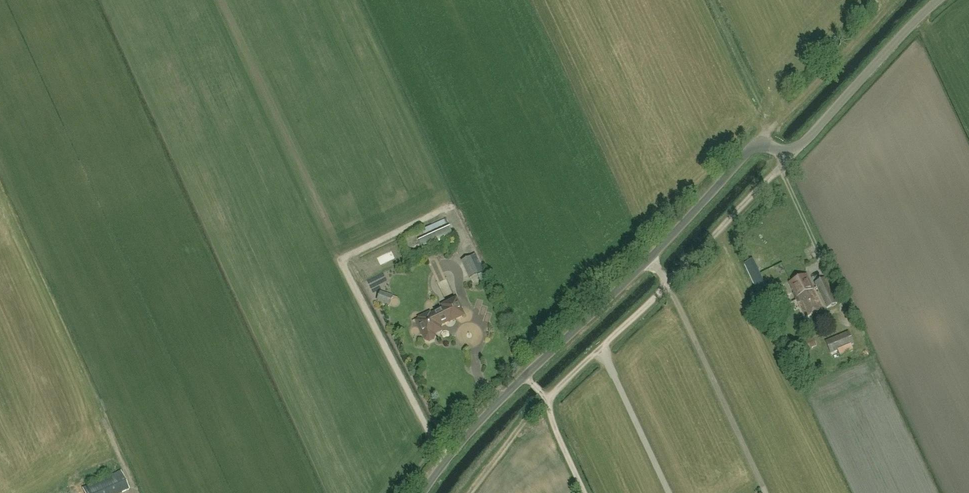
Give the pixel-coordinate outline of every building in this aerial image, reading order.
[(461,261),(469,278),(484,271),(476,254),(461,261)] [(478,275),(482,283),(486,281),(482,273),(478,275)] [(807,275),(790,282),(796,294),(795,294),(806,317),(824,309),(814,287),(813,288),(807,275)] [(837,302),(825,277),(815,282),(827,307),(837,302)] [(377,301),(390,305),(393,295),(380,291),(377,301)] [(464,315),(457,299),(446,304),(448,307),(431,315),(430,313),(419,319),(423,326),(420,327),(426,341),(430,342),(434,340),(436,336),(435,335),(440,332),(441,328),(440,325),(449,320),(450,322),(464,315)] [(839,355),(853,350),(851,345),(854,344),(848,331),(825,341),(831,354),(838,351),(839,355)] [(784,332),(778,338),(783,343),(788,337),(784,332)] [(817,345),(813,335),(799,341),(804,351),(817,345)] [(803,354),(799,343),(794,345),(798,356),(803,354)] [(83,488),(85,492),(120,492),(129,489),(121,470),(83,488)]
